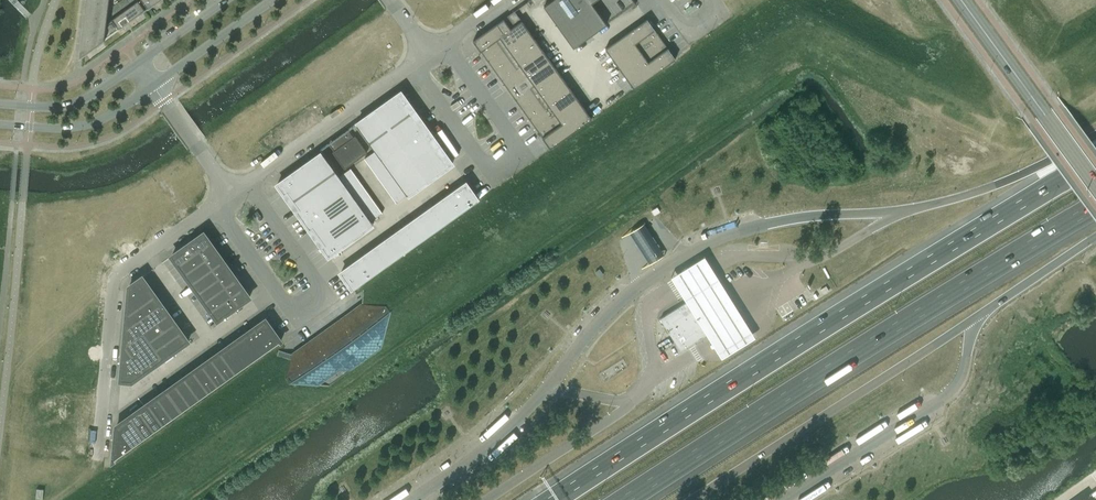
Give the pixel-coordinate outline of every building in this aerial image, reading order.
[(86,12),(92,21),(108,9),(110,0),(103,0),(93,6),(86,12)] [(592,3),(595,0),(552,0),(544,6),(574,47),(607,24),(592,3)] [(107,23),(91,35),(98,44),(145,10),(138,1),(107,23)] [(92,21),(84,27),(90,36),(91,35),(107,23),(108,9),(92,21)] [(473,40),(479,48),(480,50),(522,21),(515,10),(473,40)] [(606,48),(605,48),(613,58),(654,28),(647,18),(605,48),(606,48)] [(522,21),(480,50),(487,60),(529,30),(522,21)] [(654,28),(613,58),(620,68),(661,38),(654,28)] [(529,30),(487,60),(494,70),(536,40),(529,30)] [(90,36),(82,42),(88,50),(89,51),(98,44),(91,35),(90,36)] [(661,38),(620,68),(627,78),(668,48),(661,38)] [(536,40),(494,70),(501,79),(543,50),(536,40)] [(668,48),(627,78),(634,88),(676,58),(675,58),(676,58),(668,48)] [(543,50),(501,79),(508,89),(550,59),(543,50)] [(550,59),(508,89),(515,99),(557,69),(550,59)] [(557,69),(515,99),(522,108),(564,79),(557,69)] [(564,79),(522,108),(529,118),(571,88),(564,79)] [(571,88),(529,118),(536,128),(578,98),(571,88)] [(369,141),(411,112),(405,103),(408,101),(401,91),(356,123),(369,141)] [(578,98),(536,128),(543,137),(584,108),(578,98)] [(584,108),(543,137),(550,148),(592,118),(584,108)] [(382,159),(427,127),(420,117),(417,120),(411,112),(369,141),(374,147),(376,150),(380,156),(382,159)] [(395,177),(436,147),(430,138),(434,136),(427,127),(382,159),(384,161),(388,167),(392,172),(395,177)] [(367,152),(355,136),(353,137),(348,129),(340,135),(342,137),(330,145),(334,150),(333,151),(345,168),(367,152)] [(407,195),(452,163),(446,153),(442,156),(436,147),(395,177),(396,178),(399,183),(403,189),(407,195)] [(368,164),(380,156),(376,150),(364,158),(368,164)] [(294,199),(335,170),(322,152),(278,184),(284,193),(288,191),(294,199)] [(372,169),(384,161),(382,159),(380,156),(368,164),(372,169)] [(376,175),(388,167),(384,161),(372,169),(376,175)] [(380,180),(392,172),(388,167),(376,175),(380,180)] [(344,181),(355,173),(351,168),(340,176),(344,181)] [(303,219),(348,187),(344,181),(340,176),(335,170),(294,199),(300,208),(297,210),(303,219)] [(384,186),(396,178),(395,177),(392,172),(380,180),(384,186)] [(348,187),(359,179),(355,173),(344,181),(348,187)] [(388,191),(399,183),(396,178),(384,186),(388,191)] [(351,192),(363,184),(359,179),(348,187),(351,192)] [(478,199),(466,182),(455,190),(467,207),(478,199)] [(392,197),(403,189),(399,183),(388,191),(392,197)] [(355,198),(367,190),(363,184),(351,192),(355,198)] [(319,235),(361,205),(359,204),(355,198),(351,192),(348,187),(303,219),(310,228),(313,226),(319,235)] [(396,203),(407,195),(403,189),(392,197),(396,203)] [(359,204),(371,196),(367,190),(355,198),(359,204)] [(467,207),(455,190),(450,194),(443,199),(455,216),(467,207)] [(363,209),(375,201),(371,196),(359,204),(361,205),(363,209)] [(455,216),(443,199),(436,204),(432,207),(444,224),(455,216)] [(367,215),(379,207),(375,201),(363,209),(367,215)] [(373,223),(371,220),(367,215),(363,209),(361,205),(319,235),(325,243),(322,246),(329,255),(373,223)] [(371,220),(383,212),(379,207),(367,215),(371,220)] [(444,224),(432,207),(427,210),(421,215),(433,232),(444,224)] [(433,232),(421,215),(414,220),(409,223),(421,240),(433,232)] [(421,240),(409,223),(405,226),(398,231),(410,248),(421,240)] [(644,224),(630,233),(638,246),(650,264),(664,255),(653,238),(644,224)] [(410,248),(398,231),(386,239),(399,256),(410,248)] [(204,233),(204,232),(172,255),(172,256),(179,265),(218,319),(250,296),(247,292),(246,292),(240,282),(239,283),(236,279),(237,278),(234,274),(227,264),(226,265),(223,261),(224,261),(221,255),(220,255),(214,246),(213,247),(209,242),(207,239),(208,238),(204,233)] [(399,256),(386,239),(375,247),(387,264),(399,256)] [(387,264),(375,247),(364,255),(376,272),(387,264)] [(376,272),(364,255),(352,264),(364,281),(376,272)] [(670,279),(684,303),(687,301),(687,300),(688,300),(709,333),(708,334),(707,333),(705,335),(721,361),(755,339),(705,258),(670,279)] [(364,281),(352,264),(341,272),(353,289),(364,281)] [(143,277),(142,276),(132,284),(131,284),(129,285),(128,294),(127,309),(126,322),(125,335),(121,378),(121,379),(132,380),(188,340),(159,299),(143,277)] [(707,333),(708,334),(709,333),(688,300),(687,300),(687,301),(684,303),(660,318),(680,350),(705,335),(707,333)] [(381,348),(391,312),(386,305),(369,304),(363,304),(362,304),(292,354),(291,358),(291,359),(286,377),(291,383),(314,385),(321,381),(338,368),(352,369),(381,348)] [(113,460),(281,340),(276,333),(266,320),(265,319),(229,345),(117,424),(116,425),(115,446),(114,457),(113,457),(113,460)]
